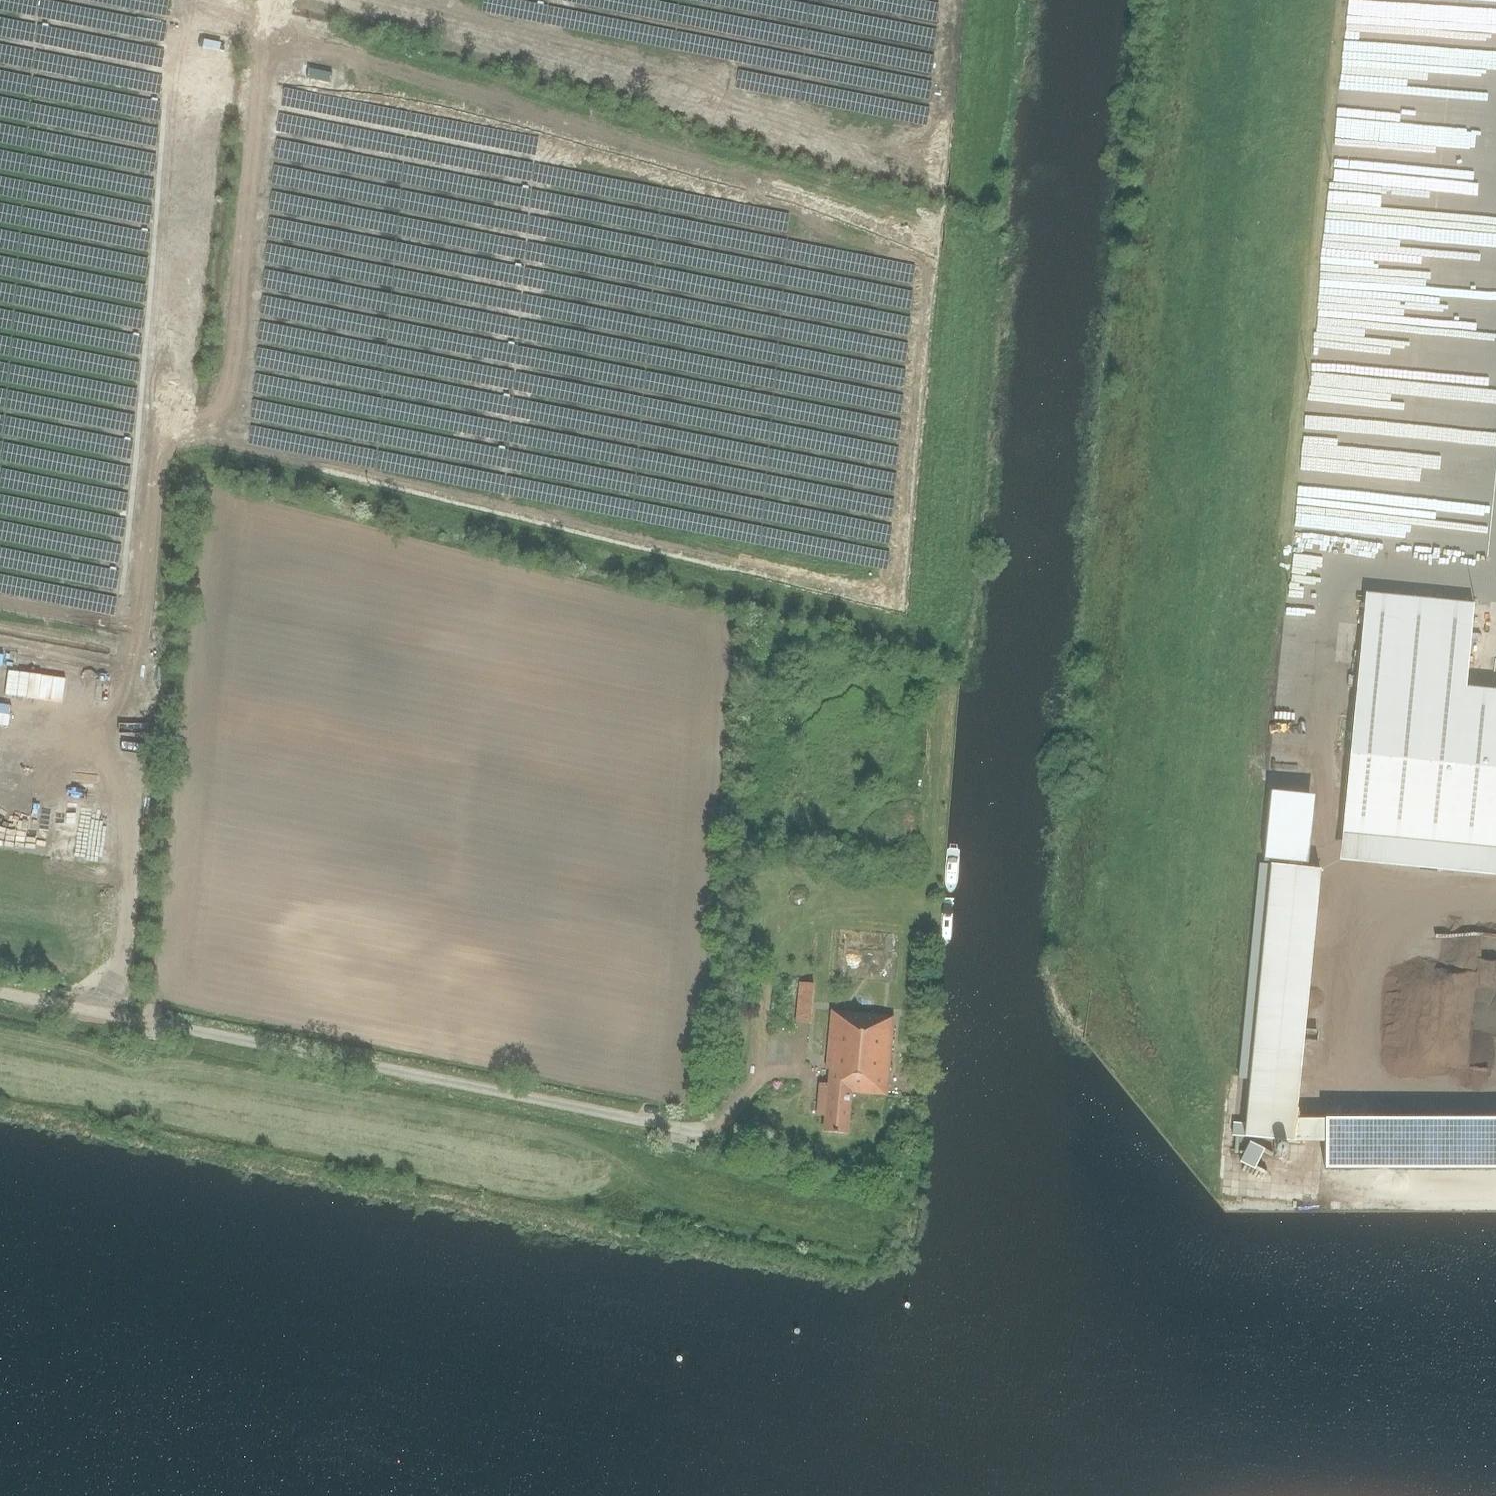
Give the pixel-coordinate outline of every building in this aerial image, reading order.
[(1466,688),(1474,604),(1367,594),(1343,833),(1495,848),(1495,691),(1466,688)] [(1266,788),(1257,856),(1300,862),(1309,794),(1266,788)] [(1245,1137),(1294,1142),(1321,870),(1272,865),(1245,1137)] [(811,1024),(815,984),(800,983),(796,1022),(811,1024)] [(889,1096),(897,1016),(834,1011),(829,1070),(832,1070),(831,1084),(823,1084),(821,1105),(829,1106),(827,1132),(850,1134),(854,1092),(889,1096)] [(1495,1169),(1495,1119),(1325,1119),(1325,1169),(1495,1169)] [(1235,1121),(1233,1136),(1245,1137),(1247,1123),(1235,1121)]
